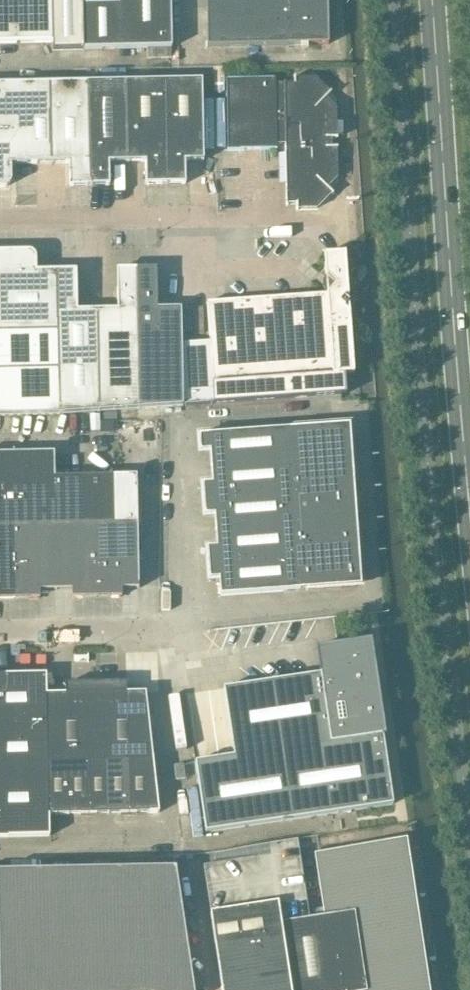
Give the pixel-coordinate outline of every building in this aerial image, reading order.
[(52,42),(52,50),(83,49),(82,5),(82,0),(0,0),(0,43),(52,42)] [(82,5),(83,49),(171,48),(170,0),(118,0),(118,4),(82,5)] [(207,47),(328,44),(327,0),(206,0),(207,47)] [(285,144),(286,205),(287,206),(287,204),(296,204),(296,210),(298,210),(298,209),(318,209),(332,194),(333,193),(327,187),(337,178),(336,148),(337,148),(337,146),(331,147),(331,138),(338,138),(337,136),(336,136),(336,107),(325,97),(331,92),(330,91),(329,91),(314,77),(295,78),(295,76),(293,76),(294,83),(285,83),(285,81),(283,81),(283,83),(275,83),(275,78),(226,79),(227,151),(276,150),(276,144),(285,144)] [(125,81),(127,162),(145,162),(145,185),(186,184),(185,161),(203,161),(202,79),(125,81)] [(87,82),(89,186),(109,186),(109,163),(127,162),(125,81),(87,82)] [(3,188),(5,187),(8,186),(10,184),(11,182),(11,180),(11,164),(51,164),(49,82),(0,83),(0,188),(3,188)] [(49,82),(51,164),(69,163),(69,186),(89,186),(87,82),(49,82)] [(57,331),(57,311),(56,311),(55,271),(56,271),(56,270),(36,270),(36,259),(36,257),(35,255),(33,253),(32,252),(29,251),(0,251),(0,332),(57,331)] [(210,342),(181,344),(182,405),(214,403),(346,394),(345,374),(353,373),(345,252),(324,253),(325,276),(327,276),(336,284),(328,292),(326,292),(327,293),(326,293),(207,301),(210,342)] [(136,269),(139,408),(182,405),(181,308),(157,308),(156,268),(136,269)] [(97,309),(99,411),(139,408),(136,269),(116,269),(116,309),(97,309)] [(57,311),(57,331),(59,414),(99,411),(97,309),(77,310),(76,270),(56,270),(56,271),(55,271),(56,311),(57,311)] [(59,414),(57,331),(0,332),(0,415),(59,414)] [(360,585),(349,424),(198,435),(199,452),(209,451),(212,483),(202,484),(204,515),(214,515),(216,547),(206,548),(209,579),(219,579),(220,595),(360,585)] [(13,526),(54,525),(96,525),(115,524),(114,475),(54,477),(54,452),(0,453),(0,526),(13,526)] [(114,475),(115,524),(137,524),(136,475),(114,475)] [(96,525),(98,597),(121,596),(121,589),(138,588),(137,524),(115,524),(96,525)] [(54,525),(13,526),(14,598),(39,598),(39,590),(55,589),(54,525)] [(54,525),(55,589),(71,589),(72,597),(98,597),(96,525),(54,525)] [(14,598),(13,526),(0,526),(0,599),(14,598)] [(223,688),(233,756),(194,762),(205,832),(393,804),(369,642),(318,650),(322,673),(223,688)] [(46,725),(46,701),(45,694),(46,694),(46,674),(0,675),(0,726),(46,725)] [(95,683),(97,763),(107,763),(127,763),(153,763),(145,692),(126,692),(126,682),(95,683)] [(46,701),(46,725),(47,765),(87,764),(97,763),(95,683),(64,683),(64,694),(46,694),(45,694),(46,701)] [(47,775),(47,765),(46,725),(0,726),(0,776),(47,775)] [(87,764),(88,814),(108,813),(107,763),(97,763),(87,764)] [(107,763),(108,813),(128,813),(127,763),(107,763)] [(127,763),(128,813),(159,812),(153,763),(127,763)] [(48,815),(49,815),(88,814),(87,764),(47,765),(47,775),(48,815)] [(174,765),(176,780),(185,779),(183,764),(174,765)] [(49,835),(49,815),(48,815),(47,775),(0,776),(0,836),(49,835)] [(415,978),(395,845),(320,856),(318,856),(328,916),(309,918),(280,923),(290,989),(417,989),(415,978)] [(175,868),(0,871),(0,989),(193,989),(175,868)] [(280,923),(277,903),(209,914),(222,989),(229,989),(290,989),(280,923)]
